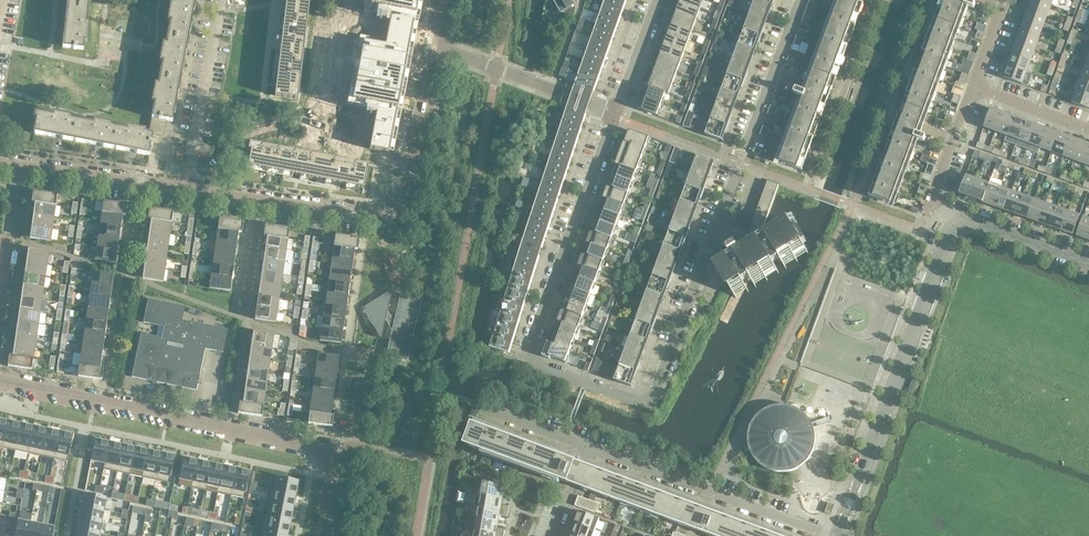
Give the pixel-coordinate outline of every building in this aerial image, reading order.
[(66,11),(87,13),(89,0),(68,0),(66,11)] [(167,34),(188,39),(195,0),(174,0),(167,34)] [(306,26),(309,0),(286,0),(280,49),(275,89),(274,96),(297,99),(299,89),(296,88),(299,58),(302,58),(306,26)] [(352,102),(380,107),(374,139),(372,139),(370,148),(389,152),(418,0),(372,0),(370,8),(392,12),(386,45),(364,40),(352,102)] [(572,0),(548,0),(551,5),(549,6),(554,15),(560,11),(561,14),(567,10),(575,6),(572,0)] [(605,0),(601,12),(620,19),(624,7),(605,0)] [(679,2),(699,9),(703,0),(680,0),(679,2)] [(727,5),(734,8),(738,9),(741,1),(738,0),(729,0),(727,5)] [(738,44),(756,51),(773,6),(756,0),(755,0),(738,44)] [(780,162),(802,170),(828,100),(836,78),(865,0),(840,0),(814,70),(810,69),(806,79),(810,81),(806,91),(802,89),(801,90),(795,88),(793,93),(804,97),(780,162)] [(873,184),(869,195),(891,203),(915,138),(924,142),(926,137),(920,135),(921,134),(917,132),(921,122),(925,123),(928,113),(925,111),(964,5),(974,8),(976,3),(970,1),(970,0),(941,0),(873,184)] [(1028,9),(1047,16),(1051,4),(1039,0),(1032,0),(1028,9)] [(679,2),(675,12),(695,20),(699,9),(679,2)] [(1028,9),(1024,20),(1043,27),(1047,16),(1028,9)] [(66,11),(62,47),(83,50),(87,13),(66,11)] [(620,19),(601,12),(596,24),(615,31),(620,19)] [(675,12),(671,23),(691,30),(695,20),(675,12)] [(1024,20),(1020,32),(1038,38),(1043,27),(1024,20)] [(979,21),(976,27),(984,31),(986,25),(979,21)] [(671,23),(667,34),(687,41),(691,30),(671,23)] [(615,31),(596,24),(592,36),(611,43),(615,31)] [(1020,32),(1016,43),(1034,50),(1038,38),(1020,32)] [(167,34),(160,74),(180,78),(188,39),(167,34)] [(667,34),(663,44),(683,51),(687,41),(667,34)] [(611,43),(592,36),(588,48),(607,55),(611,43)] [(1016,43),(1012,54),(1030,61),(1034,50),(1016,43)] [(663,44),(660,55),(679,62),(683,51),(663,44)] [(738,44),(722,89),(740,96),(756,51),(738,44)] [(607,55),(588,48),(583,60),(603,67),(607,55)] [(1012,54),(1008,66),(1026,72),(1030,61),(1012,54)] [(660,55),(656,65),(675,73),(679,62),(660,55)] [(603,67),(583,60),(579,72),(598,79),(603,67)] [(656,65),(652,76),(671,83),(675,73),(656,65)] [(1008,66),(1003,77),(1022,84),(1026,72),(1008,66)] [(569,70),(562,68),(559,77),(565,79),(569,70)] [(1080,80),(1088,83),(1088,70),(1084,68),(1080,80)] [(598,79),(579,72),(575,84),(594,91),(598,79)] [(160,74),(152,114),(172,118),(180,78),(160,74)] [(646,84),(648,85),(648,86),(652,88),(652,87),(664,92),(667,93),(671,83),(652,76),(650,82),(647,81),(646,84)] [(1076,91),(1088,96),(1088,83),(1080,80),(1076,91)] [(594,91),(575,84),(571,95),(566,108),(586,115),(590,102),(594,91)] [(646,84),(642,96),(660,103),(664,92),(652,87),(652,88),(648,86),(648,85),(646,84)] [(722,89),(705,134),(723,141),(740,96),(737,95),(722,89)] [(1072,102),(1088,108),(1088,96),(1076,91),(1072,102)] [(642,96),(637,108),(656,115),(660,103),(642,96)] [(566,108),(562,120),(582,127),(586,115),(566,108)] [(991,108),(984,126),(995,130),(1002,112),(991,108)] [(688,111),(683,125),(683,126),(689,128),(695,113),(688,111)] [(36,119),(33,133),(72,140),(76,120),(37,112),(37,113),(34,112),(33,118),(36,119)] [(1002,112),(995,130),(1007,134),(1013,116),(1002,112)] [(152,114),(148,134),(152,135),(162,137),(165,120),(172,121),(172,118),(152,114)] [(1013,116),(1007,134),(1018,139),(1025,120),(1013,116)] [(76,120),(72,140),(110,147),(114,127),(76,120)] [(562,120),(558,133),(578,139),(582,127),(562,120)] [(1025,120),(1018,139),(1029,143),(1036,125),(1025,120)] [(1036,125),(1029,143),(1041,147),(1047,129),(1036,125)] [(114,127),(110,147),(149,155),(152,135),(148,134),(114,127)] [(1047,129),(1041,147),(1052,151),(1059,133),(1047,129)] [(649,137),(629,130),(625,141),(645,148),(649,137)] [(558,133),(554,145),(574,151),(578,139),(558,133)] [(1059,133),(1052,151),(1063,155),(1070,137),(1059,133)] [(1081,141),(1070,137),(1063,155),(1075,160),(1081,141)] [(645,148),(625,141),(621,152),(641,159),(645,148)] [(1081,141),(1075,160),(1086,164),(1088,156),(1088,144),(1081,141)] [(363,189),(368,166),(337,160),(287,150),(286,153),(258,148),(259,145),(251,144),(249,143),(248,150),(250,150),(247,166),(284,173),(340,184),(346,185),(354,187),(363,189)] [(554,145),(550,157),(570,163),(574,151),(554,145)] [(675,146),(669,161),(676,164),(682,149),(675,146)] [(688,166),(688,167),(692,168),(697,153),(683,148),(678,163),(688,166)] [(621,152),(617,163),(636,171),(641,159),(621,152)] [(697,155),(680,201),(696,206),(698,207),(715,161),(697,155)] [(550,157),(546,169),(566,175),(570,163),(550,157)] [(671,178),(676,164),(669,161),(664,176),(671,178)] [(524,162),(522,169),(530,172),(532,165),(524,162)] [(617,163),(613,174),(632,182),(636,171),(617,163)] [(546,169),(542,181),(562,187),(566,175),(546,169)] [(613,174),(608,185),(628,193),(632,182),(613,174)] [(966,175),(959,193),(971,197),(977,179),(966,175)] [(530,179),(524,177),(521,185),(527,187),(530,179)] [(989,183),(977,179),(971,197),(982,201),(989,183)] [(542,181),(538,193),(558,199),(562,187),(542,181)] [(768,181),(749,231),(760,235),(779,185),(768,181)] [(1000,187),(989,183),(982,201),(994,205),(1000,187)] [(608,185),(604,197),(624,204),(628,193),(608,185)] [(1000,187),(994,205),(1005,209),(1012,191),(1000,187)] [(33,191),(31,202),(34,202),(34,203),(35,202),(55,205),(57,194),(33,191)] [(1012,191),(1005,209),(1016,214),(1023,195),(1012,191)] [(538,193),(534,205),(554,212),(558,199),(538,193)] [(1023,195),(1016,214),(1028,218),(1034,199),(1023,195)] [(604,197),(600,208),(620,215),(624,204),(604,197)] [(522,201),(518,200),(516,199),(513,206),(517,207),(519,208),(522,201)] [(1034,199),(1028,218),(1039,222),(1046,203),(1034,199)] [(103,201),(101,212),(122,215),(125,216),(127,205),(103,201)] [(680,201),(664,245),(679,251),(682,252),(698,207),(696,206),(680,201)] [(34,203),(33,214),(54,217),(55,205),(35,202),(34,203)] [(1046,203),(1039,222),(1050,226),(1057,208),(1046,203)] [(534,205),(530,217),(550,224),(554,212),(534,205)] [(658,215),(660,209),(653,207),(650,213),(658,215)] [(148,208),(147,219),(150,219),(171,222),(172,211),(148,208)] [(600,208),(596,219),(616,227),(620,215),(600,208)] [(1069,212),(1057,208),(1050,226),(1062,230),(1069,212)] [(101,212),(100,223),(120,226),(122,215),(101,212)] [(1080,216),(1069,212),(1062,230),(1073,234),(1080,216)] [(33,214),(31,226),(52,228),(54,217),(33,214)] [(1077,235),(1088,239),(1088,237),(1088,219),(1083,216),(1077,235)] [(530,217),(526,229),(546,236),(550,224),(530,217)] [(219,218),(217,229),(236,232),(238,232),(241,233),(243,222),(219,218)] [(150,219),(148,230),(169,233),(171,222),(150,219)] [(596,219),(592,231),(611,238),(616,227),(596,219)] [(100,223),(98,235),(119,237),(120,226),(100,223)] [(652,232),(654,225),(648,223),(646,229),(652,232)] [(264,225),(263,236),(267,237),(287,239),(288,228),(264,225)] [(721,272),(737,298),(809,254),(803,244),(806,242),(797,227),(795,228),(793,225),(737,259),(732,251),(738,248),(736,244),(734,244),(730,238),(719,245),(722,250),(721,251),(724,256),(730,253),(734,261),(723,268),(724,271),(721,272)] [(31,226),(29,238),(50,241),(52,228),(31,226)] [(217,229),(216,240),(236,244),(238,232),(236,232),(217,229)] [(526,229),(522,242),(542,248),(546,236),(526,229)] [(148,230),(147,242),(168,245),(169,233),(148,230)] [(592,231),(588,242),(607,249),(611,238),(592,231)] [(98,235),(96,247),(117,250),(119,237),(98,235)] [(335,235),(333,246),(357,249),(358,239),(335,235)] [(642,235),(640,240),(647,243),(649,238),(642,235)] [(267,237),(265,248),(285,250),(287,239),(267,237)] [(216,240),(214,252),(234,255),(236,244),(216,240)] [(147,242),(145,254),(166,257),(168,245),(147,242)] [(542,248),(522,242),(520,249),(539,255),(542,248)] [(588,242),(583,253),(603,260),(607,249),(588,242)] [(664,245),(647,290),(663,296),(665,297),(682,252),(679,251),(664,245)] [(333,246),(332,257),(352,260),(354,249),(357,250),(357,249),(333,246)] [(96,247),(94,259),(115,263),(117,250),(96,247)] [(265,248),(263,260),(283,262),(285,250),(265,248)] [(28,249),(26,261),(46,264),(48,252),(28,249)] [(520,249),(516,261),(536,267),(539,255),(520,249)] [(214,252),(212,264),(233,267),(234,255),(214,252)] [(583,253),(579,264),(599,271),(603,260),(583,253)] [(145,254),(143,266),(164,269),(166,257),(145,254)] [(308,266),(313,267),(317,267),(318,261),(314,260),(315,255),(310,254),(308,266)] [(639,258),(634,256),(631,265),(636,266),(639,258)] [(332,257),(330,269),(350,272),(352,260),(332,257)] [(263,260),(262,271),(282,274),(283,262),(263,260)] [(26,261),(24,273),(45,276),(46,264),(26,261)] [(516,261),(512,274),(532,280),(536,267),(516,261)] [(212,264),(210,276),(231,279),(233,267),(212,264)] [(579,264),(575,275),(595,283),(599,271),(579,264)] [(143,266),(141,278),(142,278),(162,281),(164,269),(143,266)] [(330,269),(328,281),(349,284),(350,272),(330,269)] [(93,271),(91,283),(112,286),(113,274),(93,271)] [(262,271),(260,283),(280,286),(282,274),(262,271)] [(24,273),(22,285),(43,288),(45,276),(24,273)] [(512,274),(509,286),(528,292),(532,280),(512,274)] [(575,275),(571,287),(591,294),(595,283),(575,275)] [(210,276),(209,288),(229,291),(231,279),(210,276)] [(328,281),(327,293),(347,296),(349,284),(328,281)] [(91,283),(89,295),(110,298),(112,286),(91,283)] [(260,283),(258,295),(278,298),(280,286),(260,283)] [(22,285),(21,296),(42,300),(43,288),(22,285)] [(509,286),(505,298),(524,304),(528,292),(509,286)] [(571,287),(567,298),(587,306),(591,294),(571,287)] [(647,290),(631,335),(648,342),(665,297),(663,296),(647,290)] [(362,310),(376,330),(381,338),(382,330),(385,319),(390,316),(387,311),(392,292),(362,310)] [(327,293),(325,304),(345,307),(347,296),(327,293)] [(89,295),(88,306),(108,309),(110,298),(89,295)] [(258,295),(256,307),(277,309),(278,298),(258,295)] [(388,325),(392,330),(385,356),(407,361),(414,330),(421,300),(400,295),(393,322),(388,325)] [(21,296),(19,309),(40,312),(42,300),(21,296)] [(505,298),(501,310),(520,316),(524,304),(505,298)] [(567,298),(563,309),(582,317),(587,306),(567,298)] [(223,352),(227,330),(182,320),(185,306),(148,299),(143,322),(158,325),(156,336),(141,333),(131,377),(196,390),(205,345),(211,346),(210,350),(223,352)] [(325,304),(323,316),(344,319),(345,307),(325,304)] [(88,306),(86,319),(106,322),(108,309),(88,306)] [(256,307),(254,319),(275,322),(277,309),(256,307)] [(19,309),(17,321),(38,324),(40,312),(19,309)] [(563,309),(558,320),(578,328),(582,317),(563,309)] [(501,310),(497,322),(517,328),(520,316),(501,310)] [(614,310),(612,317),(617,319),(620,312),(614,310)] [(599,314),(596,321),(601,323),(605,324),(608,317),(599,314)] [(323,316),(322,329),(342,332),(344,319),(323,316)] [(86,319),(84,331),(105,333),(106,322),(86,319)] [(574,339),(576,334),(578,335),(580,329),(578,328),(558,320),(554,332),(574,339)] [(17,321),(16,332),(37,335),(38,324),(17,321)] [(497,322),(494,334),(513,341),(517,328),(497,322)] [(322,329),(320,341),(340,344),(342,332),(322,329)] [(84,331),(83,342),(103,345),(105,333),(84,331)] [(16,332),(14,345),(35,348),(37,335),(16,332)] [(253,332),(251,345),(271,347),(273,335),(253,332)] [(547,341),(547,342),(570,351),(572,345),(574,346),(576,340),(574,339),(554,332),(550,342),(547,341)] [(494,334),(490,347),(509,353),(513,341),(494,334)] [(606,334),(603,342),(607,343),(611,345),(614,337),(606,334)] [(648,342),(631,335),(614,380),(632,386),(648,342)] [(83,342),(81,355),(101,358),(103,345),(83,342)] [(551,356),(566,362),(568,363),(570,356),(568,356),(570,351),(547,342),(542,356),(550,359),(551,356)] [(14,345),(12,356),(33,359),(35,348),(14,345)] [(251,345),(249,356),(269,359),(271,347),(251,345)] [(318,354),(316,366),(336,369),(338,357),(318,354)] [(12,356),(9,355),(7,366),(32,370),(33,359),(12,356)] [(100,368),(101,358),(81,355),(79,366),(100,369),(100,368)] [(249,356),(248,368),(268,371),(269,359),(249,356)] [(602,358),(597,356),(593,367),(598,369),(602,358)] [(102,380),(103,369),(100,368),(100,369),(79,366),(78,376),(102,380)] [(316,366),(314,377),(335,380),(336,369),(316,366)] [(248,368),(246,380),(266,383),(268,371),(248,368)] [(306,389),(312,390),(333,392),(335,380),(314,377),(308,376),(306,389)] [(246,380),(244,391),(264,394),(266,383),(246,380)] [(312,390),(311,401),(331,404),(333,392),(312,390)] [(244,391),(243,403),(243,404),(263,406),(264,394),(244,391)] [(311,401),(309,413),(329,416),(330,416),(331,404),(311,401)] [(243,403),(239,403),(238,413),(261,417),(263,406),(243,404),(243,403)] [(849,404),(835,441),(848,445),(862,409),(849,404)] [(814,428),(818,427),(831,423),(829,417),(816,421),(812,423),(811,422),(810,420),(809,419),(807,416),(806,415),(804,413),(801,411),(798,409),(797,408),(794,407),(791,406),(788,405),(786,405),(784,405),(781,405),(778,405),(775,405),(773,406),(772,406),(769,407),(766,409),(764,409),(762,411),(759,413),(757,415),(755,418),(754,419),(753,421),(752,422),(751,424),(750,426),(749,428),(749,430),(749,431),(748,433),(748,434),(748,436),(748,438),(748,439),(748,441),(748,442),(748,444),(749,446),(749,447),(749,449),(751,452),(751,453),(752,455),(754,457),(755,459),(756,460),(758,462),(759,463),(762,466),(764,467),(767,469),(770,470),(773,471),(775,471),(778,472),(780,472),(781,472),(785,472),(788,471),(791,471),(794,470),(797,468),(798,468),(801,466),(804,464),(806,462),(808,459),(810,456),(811,455),(812,454),(812,452),(813,451),(813,449),(814,448),(815,445),(815,443),(815,441),(815,438),(815,436),(815,435),(815,433),(815,432),(814,430),(814,428)] [(309,413),(307,424),(331,427),(333,416),(330,416),(329,416),(309,413)] [(474,422),(473,421),(471,427),(475,428),(468,444),(575,484),(694,529),(713,535),(788,535),(707,506),(706,509),(702,507),(697,506),(698,502),(592,462),(590,465),(584,463),(575,460),(575,457),(575,456),(575,455),(574,453),(572,451),(570,451),(564,450),(538,442),(476,419),(475,422),(474,422)] [(7,421),(1,448),(14,451),(20,423),(7,421)] [(20,423),(14,451),(27,453),(33,426),(20,423)] [(33,426),(27,453),(40,456),(46,429),(33,426)] [(46,429),(40,456),(53,459),(59,432),(46,429)] [(59,432),(53,459),(67,461),(73,434),(59,432)] [(95,439),(91,461),(104,464),(103,469),(109,442),(95,439)] [(109,442),(103,469),(116,472),(122,445),(109,442)] [(122,445),(116,472),(129,474),(135,447),(122,445)] [(135,447),(129,474),(142,477),(148,450),(135,447)] [(148,450),(142,477),(155,480),(161,453),(148,450)] [(161,453),(155,480),(169,483),(174,456),(161,453)] [(476,459),(479,460),(483,462),(486,463),(489,457),(478,453),(476,459)] [(184,458),(178,485),(191,487),(197,460),(184,458)] [(197,460),(191,487),(204,490),(210,463),(197,460)] [(210,463),(204,490),(217,493),(223,466),(210,463)] [(223,466),(217,493),(230,496),(236,468),(223,466)] [(236,468),(230,496),(244,498),(250,471),(249,471),(236,468)] [(485,475),(482,494),(503,497),(505,485),(492,483),(493,477),(485,475)] [(268,488),(268,489),(295,494),(298,481),(276,477),(274,490),(268,488)] [(268,489),(266,502),(293,507),(295,494),(268,489)] [(124,501),(125,494),(112,492),(111,495),(111,498),(119,500),(124,501)] [(84,493),(82,505),(104,510),(106,497),(84,493)] [(476,505),(508,511),(509,505),(502,504),(503,497),(482,494),(480,503),(476,502),(476,505)] [(599,503),(579,496),(575,505),(596,513),(599,503)] [(266,502),(263,515),(290,520),(293,507),(266,502)] [(829,502),(825,512),(831,515),(835,504),(829,502)] [(82,505),(80,517),(101,521),(104,510),(82,505)] [(508,511),(476,505),(475,507),(479,508),(477,517),(499,521),(500,515),(507,516),(508,511)] [(600,532),(604,520),(580,511),(575,523),(600,532)] [(623,516),(616,513),(614,520),(621,522),(623,516)] [(263,515),(261,528),(288,533),(290,520),(263,515)] [(80,517),(77,529),(99,533),(101,521),(80,517)] [(472,526),(471,529),(504,535),(505,529),(497,528),(499,521),(477,517),(476,527),(472,526)] [(15,535),(28,535),(30,522),(18,520),(15,535)] [(28,535),(40,535),(42,525),(30,522),(28,535)] [(600,532),(575,523),(571,533),(578,535),(599,535),(600,532)] [(40,535),(52,535),(54,527),(42,525),(40,535)]
